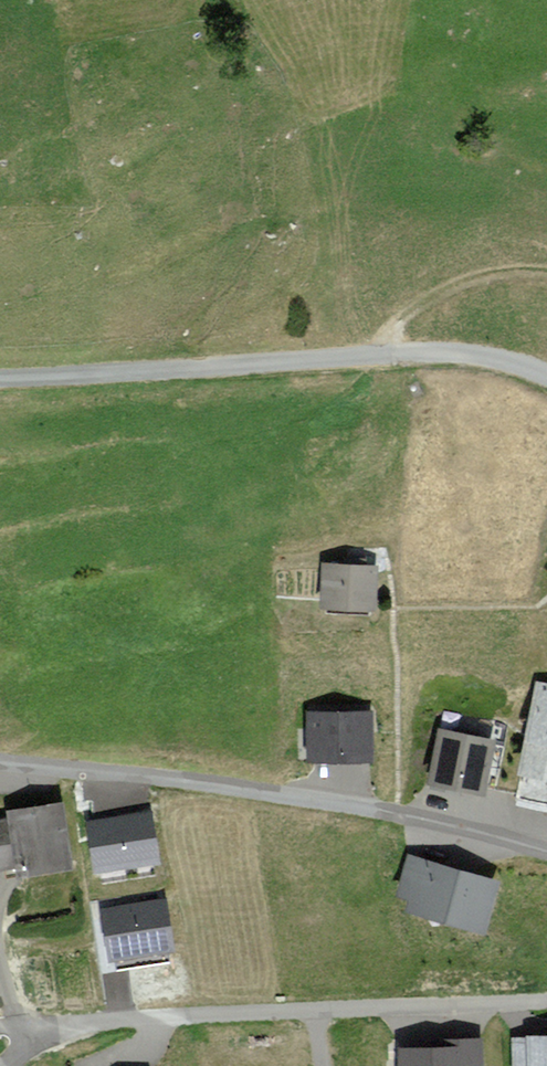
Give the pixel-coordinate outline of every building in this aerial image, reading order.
[(383,563),(328,562),(326,607),(382,609),(383,563)] [(540,686),(516,800),(546,806),(546,687),(540,686)] [(372,716),(313,716),(313,755),(372,755),(372,716)] [(499,739),(441,728),(431,783),(489,794),(499,739)] [(0,820),(0,870),(23,865),(25,876),(82,865),(69,799),(10,811),(11,818),(0,820)] [(160,865),(150,809),(85,821),(93,876),(160,865)] [(482,922),(492,886),(409,863),(401,892),(416,896),(414,903),(482,922)] [(175,953),(166,898),(101,908),(109,962),(175,953)] [(512,1035),(512,1065),(546,1065),(546,1035),(512,1035)] [(404,1065),(481,1065),(480,1040),(457,1041),(457,1050),(404,1051),(404,1065)]
